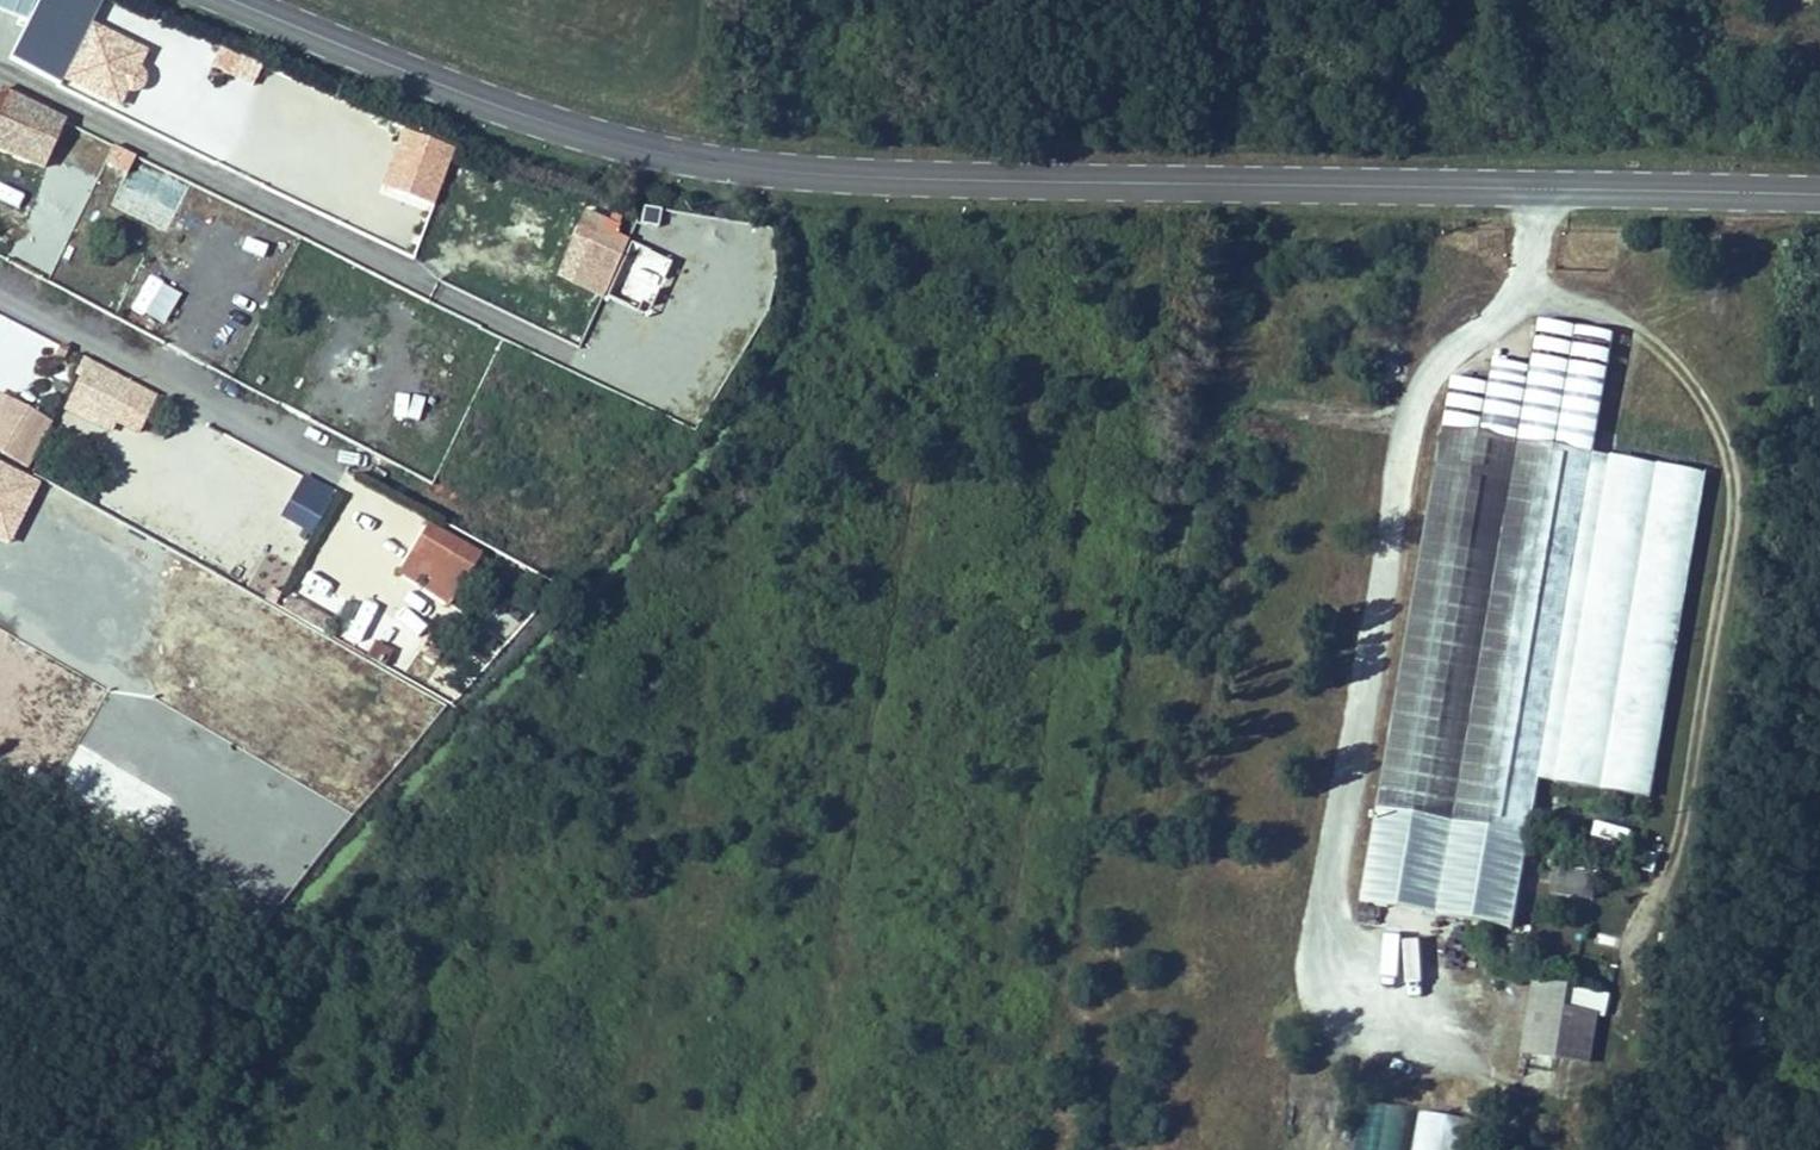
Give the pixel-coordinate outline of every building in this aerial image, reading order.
[(405,132),(385,191),(431,206),(451,148),(405,132)] [(652,308),(674,257),(615,232),(620,221),(583,205),(552,276),(603,298),(607,289),(652,308)] [(1409,327),(1398,377),(1553,405),(1573,284),(1498,269),(1489,318),(1451,310),(1445,335),(1409,327)] [(157,395),(86,358),(67,395),(109,417),(137,431),(157,395)] [(1553,405),(1398,377),(1316,847),(1469,876),(1487,780),(1553,405)] [(29,464),(53,420),(0,392),(0,448),(29,464)] [(109,417),(67,395),(62,403),(105,425),(109,417)] [(310,530),(333,491),(306,475),(283,514),(310,530)] [(481,553),(429,522),(399,572),(451,603),(481,553)] [(292,598),(284,612),(323,634),(331,620),(292,598)] [(374,637),(364,654),(384,665),(394,648),(374,637)] [(1510,815),(1506,841),(1551,848),(1555,823),(1510,815)] [(1593,894),(1593,864),(1551,865),(1552,895),(1593,894)] [(1358,902),(1355,918),(1383,924),(1387,908),(1358,902)] [(1519,952),(1511,1000),(1545,1006),(1554,960),(1519,952)] [(1353,1149),(1403,1149),(1409,1105),(1361,1098),(1353,1149)] [(1468,1116),(1416,1108),(1409,1149),(1462,1149),(1468,1116)]
